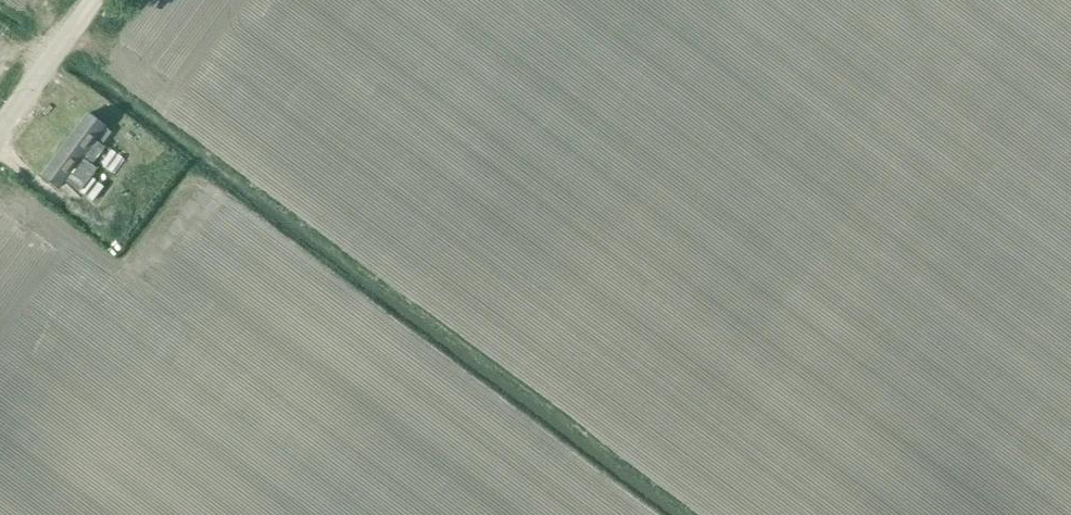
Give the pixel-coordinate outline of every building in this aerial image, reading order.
[(92,165),(96,160),(105,147),(101,145),(110,132),(105,127),(106,127),(88,113),(40,176),(59,189),(65,181),(79,192),(96,169),(92,165)] [(131,138),(123,150),(133,156),(136,159),(144,147),(141,144),(131,138)]
